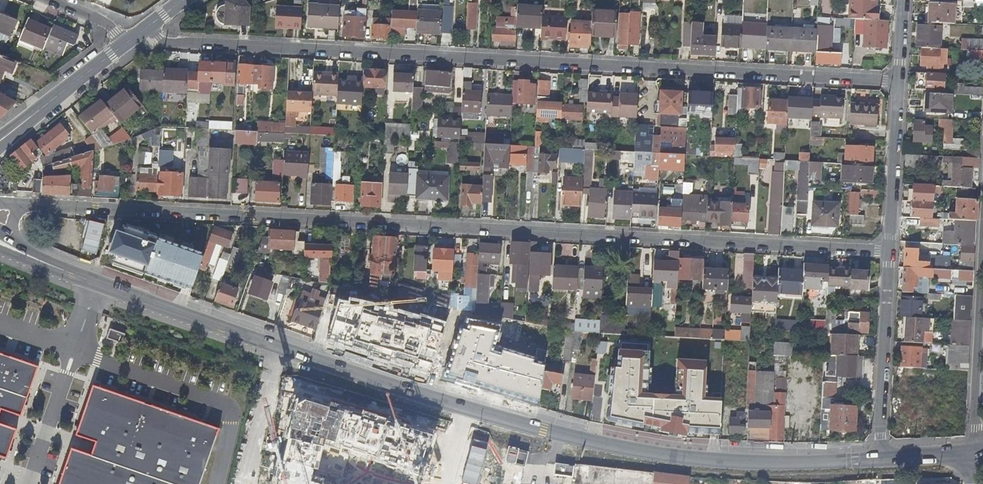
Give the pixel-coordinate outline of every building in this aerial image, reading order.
[(248,7),(243,0),(225,0),(224,1),(224,4),(222,4),(219,5),(216,7),(215,9),(214,12),(214,15),(214,17),(216,20),(217,22),(220,23),(222,24),(223,24),(225,24),(231,19),(235,19),(235,21),(248,22),(248,7)] [(465,29),(473,30),(475,0),(466,0),(465,29)] [(654,3),(655,0),(641,0),(641,4),(649,4),(649,9),(658,9),(654,3)] [(847,19),(852,20),(862,20),(874,21),(875,9),(871,9),(871,0),(848,0),(847,19)] [(965,0),(960,0),(960,7),(982,8),(982,1),(977,0),(965,0)] [(416,7),(416,11),(440,12),(441,4),(416,2),(416,7)] [(306,27),(336,28),(337,6),(307,4),(306,27)] [(928,4),(927,24),(940,24),(952,25),(953,5),(928,4)] [(516,6),(512,5),(512,18),(498,18),(497,29),(493,28),(493,40),(512,41),(513,29),(515,30),(515,27),(516,6)] [(516,6),(515,27),(539,28),(540,17),(541,8),(516,6)] [(274,26),(299,27),(300,9),(275,8),(274,26)] [(628,14),(626,41),(637,42),(639,9),(628,9),(628,14)] [(626,41),(628,14),(623,13),(623,10),(619,10),(617,44),(626,45),(626,41)] [(342,16),(341,35),(363,36),(363,16),(359,16),(359,12),(347,11),(347,16),(342,16)] [(416,11),(414,33),(439,34),(439,33),(440,18),(440,12),(416,11)] [(590,20),(589,35),(614,37),(615,14),(590,12),(590,20)] [(390,18),(389,34),(404,35),(405,27),(409,27),(410,15),(390,14),(390,18)] [(5,44),(14,22),(0,16),(0,42),(5,44)] [(52,26),(27,17),(20,35),(45,45),(52,26)] [(369,37),(389,38),(389,34),(390,18),(386,18),(367,17),(367,33),(370,33),(369,37)] [(539,28),(539,38),(548,39),(548,37),(552,37),(552,17),(540,17),(539,28)] [(552,17),(552,37),(564,38),(565,18),(552,17)] [(723,17),(722,25),(740,26),(740,24),(740,17),(723,17)] [(440,18),(439,33),(448,34),(449,18),(440,18)] [(825,18),(815,18),(814,31),(814,37),(815,37),(814,64),(839,65),(840,54),(823,53),(823,43),(827,43),(827,38),(822,37),(822,26),(825,26),(825,18)] [(587,37),(589,37),(589,35),(590,20),(577,19),(576,27),(569,27),(568,47),(587,48),(587,37)] [(874,21),(862,20),(862,28),(863,28),(862,47),(869,47),(869,50),(883,51),(885,21),(874,21)] [(682,47),(689,48),(690,23),(683,23),(682,47)] [(689,48),(688,54),(711,56),(712,38),(698,38),(699,24),(690,23),(689,48)] [(927,24),(916,23),(915,42),(939,43),(940,24),(927,24)] [(765,25),(740,24),(740,26),(739,47),(739,48),(764,49),(765,29),(765,25)] [(52,26),(45,45),(46,45),(64,51),(67,49),(70,42),(74,44),(77,41),(79,36),(78,34),(53,25),(52,26)] [(739,47),(740,26),(722,25),(720,25),(719,46),(739,47)] [(790,30),(765,29),(764,49),(788,51),(790,30)] [(814,31),(790,30),(788,51),(813,52),(814,37),(814,31)] [(958,50),(970,51),(982,51),(982,49),(982,41),(968,41),(968,43),(958,42),(958,50)] [(945,49),(918,48),(918,66),(925,66),(925,68),(940,69),(940,66),(944,66),(945,49)] [(0,57),(0,73),(1,70),(9,74),(14,62),(0,57)] [(186,73),(185,89),(197,89),(198,81),(209,82),(210,64),(199,63),(198,74),(186,73)] [(210,64),(209,82),(233,83),(235,65),(210,64)] [(237,65),(235,105),(241,105),(243,82),(257,83),(257,88),(270,89),(271,67),(237,65)] [(462,68),(462,83),(471,84),(471,68),(462,68)] [(142,90),(160,91),(161,70),(144,69),(142,90)] [(161,70),(160,91),(185,92),(185,89),(186,73),(186,71),(161,69),(161,70)] [(363,69),(362,86),(373,86),(373,93),(380,93),(382,70),(363,69)] [(411,91),(412,71),(393,70),(391,90),(411,91)] [(421,72),(412,71),(411,91),(410,112),(419,112),(421,72)] [(450,72),(425,71),(424,85),(450,87),(450,72)] [(310,94),(310,96),(335,97),(336,80),(337,73),(327,73),(327,75),(311,74),(310,94)] [(944,75),(914,73),(913,89),(921,90),(921,88),(943,89),(944,75)] [(335,97),(335,104),(360,104),(361,77),(350,77),(350,80),(346,80),(336,80),(335,97)] [(511,95),(511,103),(533,104),(534,85),(527,85),(527,81),(512,80),(511,95)] [(547,83),(537,82),(534,122),(545,123),(545,118),(560,119),(560,106),(560,105),(546,104),(547,83)] [(580,103),(585,104),(586,92),(586,82),(577,82),(576,95),(580,95),(580,103)] [(471,84),(462,83),(460,115),(479,116),(480,96),(470,95),(470,87),(471,84)] [(125,85),(103,104),(110,114),(114,118),(117,122),(140,104),(125,85)] [(480,88),(470,87),(470,95),(480,96),(480,88)] [(951,87),(951,95),(965,96),(980,97),(981,88),(951,87)] [(736,96),(736,108),(742,108),(756,109),(757,90),(742,89),(741,95),(736,95),(736,96)] [(585,104),(585,111),(609,112),(610,96),(611,91),(604,91),(603,93),(586,92),(585,104)] [(634,128),(633,153),(632,164),(642,164),(657,165),(657,161),(657,154),(683,156),(686,111),(686,94),(686,93),(657,91),(655,116),(657,116),(657,129),(634,128)] [(284,122),(283,127),(292,128),(293,118),(295,118),(296,112),(309,113),(310,96),(310,94),(285,93),(284,122)] [(610,96),(609,112),(609,116),(635,117),(636,94),(618,93),(618,96),(610,96)] [(486,94),(485,115),(510,117),(511,103),(511,95),(486,94)] [(712,95),(686,94),(686,111),(711,112),(712,95)] [(950,95),(924,94),(923,113),(949,114),(950,95)] [(0,95),(0,119),(15,104),(0,95)] [(86,105),(88,107),(98,98),(96,96),(86,105)] [(727,109),(736,109),(736,108),(736,96),(728,96),(727,109)] [(811,100),(810,115),(817,115),(817,118),(840,119),(842,99),(818,97),(818,101),(811,100)] [(84,111),(96,126),(100,122),(110,114),(103,104),(98,98),(88,107),(84,111)] [(785,118),(809,120),(810,115),(811,100),(803,100),(803,99),(786,98),(786,101),(785,118)] [(774,131),(784,131),(785,118),(786,101),(767,100),(766,123),(774,123),(774,131)] [(848,104),(847,124),(874,126),(875,105),(848,104)] [(580,107),(560,106),(560,119),(559,121),(580,122),(580,107)] [(88,132),(96,126),(84,111),(76,117),(88,132)] [(110,114),(100,122),(104,126),(114,118),(110,114)] [(951,120),(943,119),(941,145),(941,150),(964,152),(964,149),(965,139),(950,139),(951,120)] [(209,124),(209,129),(216,130),(228,130),(231,131),(231,121),(207,120),(207,124),(209,124)] [(457,138),(458,121),(437,120),(436,136),(457,138)] [(257,123),(256,132),(257,132),(258,133),(261,133),(283,134),(283,127),(284,122),(277,121),(277,124),(257,123)] [(38,159),(40,167),(51,164),(74,156),(70,144),(56,149),(53,145),(66,136),(56,123),(34,142),(43,153),(45,152),(47,155),(43,157),(38,159)] [(809,123),(808,137),(819,138),(820,123),(809,123)] [(913,123),(912,143),(930,144),(931,127),(923,126),(923,123),(913,123)] [(384,125),(383,139),(408,141),(409,127),(384,125)] [(309,128),(308,135),(333,136),(334,132),(321,131),(321,128),(309,127),(309,128)] [(157,148),(158,128),(142,133),(145,140),(149,139),(148,147),(157,148)] [(209,129),(195,129),(194,148),(196,158),(195,178),(188,178),(187,196),(204,197),(205,197),(206,173),(207,148),(209,129)] [(216,130),(209,129),(207,148),(210,148),(213,148),(213,145),(215,145),(216,130)] [(210,148),(210,151),(227,152),(228,130),(216,130),(215,145),(213,145),(213,148),(210,148)] [(250,132),(233,131),(233,143),(256,145),(257,132),(256,132),(250,132)] [(91,136),(101,148),(107,145),(104,142),(96,132),(91,136)] [(283,134),(261,133),(260,141),(283,142),(283,140),(283,134)] [(533,133),(532,147),(538,147),(540,147),(541,134),(533,133)] [(81,141),(90,151),(91,151),(98,148),(101,148),(91,136),(89,134),(81,141)] [(107,140),(110,144),(119,142),(120,141),(130,138),(126,134),(107,140)] [(709,151),(708,157),(733,158),(733,153),(731,153),(732,139),(719,139),(719,134),(714,134),(713,151),(709,151)] [(502,135),(484,135),(483,139),(483,145),(502,145),(502,135)] [(793,148),(792,162),(807,162),(807,154),(808,138),(798,137),(797,148),(793,148)] [(808,138),(807,154),(813,154),(813,147),(828,147),(828,138),(819,138),(808,137),(808,138)] [(132,143),(130,138),(120,141),(122,147),(132,143)] [(570,149),(583,150),(583,140),(571,140),(570,149)] [(40,154),(29,141),(8,158),(16,167),(14,169),(18,172),(40,154)] [(458,143),(432,142),(432,148),(448,148),(448,151),(445,151),(445,163),(450,163),(449,170),(457,170),(458,143)] [(502,145),(483,145),(483,152),(482,166),(491,166),(491,157),(503,158),(508,158),(508,146),(502,145)] [(524,146),(508,146),(508,158),(507,165),(523,165),(524,146)] [(538,147),(532,147),(531,174),(547,175),(548,168),(554,168),(554,157),(538,156),(538,147)] [(835,152),(834,164),(839,164),(870,165),(870,148),(844,147),(843,152),(835,152)] [(331,179),(332,162),(333,149),(319,148),(318,176),(326,176),(325,179),(331,179)] [(582,164),(583,150),(570,149),(558,148),(557,163),(582,164)] [(964,152),(964,158),(977,159),(977,150),(964,149),(964,152)] [(592,150),(583,150),(582,164),(581,179),(581,189),(588,189),(589,189),(590,170),(591,170),(592,150)] [(74,156),(51,164),(54,170),(81,163),(80,188),(75,188),(74,197),(88,198),(89,181),(90,174),(90,168),(91,157),(91,151),(90,151),(74,156)] [(206,173),(205,197),(223,198),(224,174),(226,174),(227,152),(210,151),(208,173),(206,173)] [(619,152),(608,151),(607,159),(618,160),(619,152)] [(138,165),(149,165),(150,153),(139,153),(138,165)] [(281,164),(281,179),(305,180),(307,155),(282,154),(281,164)] [(406,164),(407,155),(398,154),(397,162),(406,164)] [(683,156),(657,154),(657,161),(683,163),(683,156)] [(935,157),(903,155),(902,167),(902,169),(921,170),(921,165),(934,166),(935,157)] [(961,158),(942,157),(941,163),(951,164),(950,181),(943,180),(943,182),(942,186),(956,187),(960,187),(961,169),(961,158)] [(0,161),(0,193),(15,194),(15,192),(16,175),(3,158),(0,161)] [(740,159),(733,158),(732,165),(747,166),(746,172),(757,173),(758,160),(740,159)] [(961,158),(961,169),(969,169),(976,169),(977,159),(964,158),(961,158)] [(792,162),(783,161),(782,172),(781,183),(786,184),(787,170),(798,170),(795,215),(804,216),(806,187),(807,162),(792,162)] [(281,180),(281,179),(281,164),(272,163),(271,180),(281,180)] [(478,164),(458,163),(458,170),(478,171),(478,164)] [(51,164),(40,167),(40,180),(39,192),(39,195),(71,197),(71,188),(71,182),(67,182),(67,177),(50,177),(51,164)] [(657,165),(642,164),(642,178),(656,179),(657,165)] [(870,165),(839,164),(839,182),(869,184),(870,165)] [(155,177),(156,166),(149,165),(149,169),(139,169),(138,175),(135,175),(134,190),(153,191),(154,177),(155,177)] [(116,185),(117,176),(109,176),(109,173),(103,172),(103,169),(90,168),(90,174),(97,174),(97,181),(93,181),(93,191),(110,192),(110,185),(116,185)] [(960,187),(960,195),(968,195),(969,169),(961,169),(960,187)] [(415,196),(416,171),(406,170),(406,174),(405,194),(405,195),(415,196)] [(430,202),(431,171),(416,171),(415,196),(415,201),(430,202)] [(447,172),(431,171),(430,202),(445,203),(447,172)] [(179,196),(181,173),(159,172),(158,183),(155,182),(155,195),(179,196)] [(781,183),(782,172),(771,172),(768,235),(779,236),(781,183)] [(405,194),(406,174),(387,173),(386,201),(393,201),(393,197),(394,193),(398,194),(405,194)] [(231,178),(230,192),(245,193),(246,179),(231,178)] [(581,189),(581,179),(562,178),(560,205),(580,206),(581,189)] [(39,192),(40,180),(32,179),(30,181),(30,192),(39,192)] [(597,189),(606,190),(606,179),(598,179),(597,189)] [(330,196),(331,186),(320,185),(321,182),(311,181),(310,204),(328,205),(329,196),(330,196)] [(359,206),(379,207),(381,182),(360,181),(359,206)] [(330,196),(330,201),(351,202),(352,186),(349,186),(349,182),(345,182),(345,186),(335,185),(335,186),(331,186),(330,196)] [(481,187),(480,201),(488,201),(489,185),(481,184),(481,187)] [(480,201),(481,187),(461,185),(460,206),(471,207),(471,204),(480,204),(480,201)] [(930,217),(930,219),(937,219),(954,220),(974,221),(975,200),(955,199),(954,201),(951,201),(951,209),(948,209),(948,213),(931,212),(932,192),(939,193),(940,186),(912,185),(910,216),(930,217)] [(278,187),(257,186),(256,201),(277,202),(278,187)] [(589,189),(588,189),(586,216),(602,216),(602,208),(605,208),(606,190),(597,189),(589,189)] [(843,189),(842,210),(845,210),(844,215),(848,215),(847,224),(860,224),(861,216),(855,215),(856,208),(859,209),(859,199),(856,199),(856,193),(848,193),(848,189),(843,189)] [(679,227),(680,220),(681,194),(681,191),(676,191),(676,200),(667,199),(667,208),(658,208),(657,225),(679,227)] [(631,194),(630,217),(654,218),(655,193),(631,192),(631,194)] [(630,217),(631,194),(613,193),(612,219),(630,220),(630,217)] [(681,194),(680,220),(689,220),(689,223),(695,224),(695,221),(705,221),(706,202),(706,195),(681,194)] [(730,226),(731,204),(706,202),(705,221),(705,222),(719,222),(719,226),(730,226)] [(731,204),(730,226),(739,226),(740,222),(746,222),(747,204),(731,204)] [(836,206),(811,204),(809,226),(835,228),(836,206)] [(945,232),(944,245),(967,246),(972,246),(974,221),(954,220),(953,233),(945,232)] [(99,261),(108,225),(89,221),(81,257),(99,261)] [(105,259),(191,286),(204,245),(195,244),(193,247),(124,224),(122,232),(116,230),(105,259)] [(204,252),(197,270),(197,271),(203,273),(206,265),(213,267),(220,246),(226,248),(231,235),(213,228),(208,242),(207,242),(204,252)] [(268,237),(262,236),(256,252),(267,253),(267,248),(295,250),(295,257),(304,257),(304,256),(305,244),(306,241),(296,241),(297,232),(268,230),(268,237)] [(348,236),(335,236),(333,264),(341,265),(343,243),(347,243),(348,236)] [(393,281),(396,239),(374,237),(373,256),(369,256),(369,262),(372,262),(371,274),(371,279),(393,281)] [(527,245),(527,254),(530,254),(528,275),(547,276),(548,255),(534,254),(535,242),(527,242),(527,245)] [(330,257),(331,245),(305,244),(304,256),(320,257),(318,281),(327,282),(329,257),(330,257)] [(527,254),(527,245),(510,244),(509,261),(517,262),(526,262),(527,254)] [(415,271),(424,272),(426,246),(416,245),(415,271)] [(478,245),(477,262),(499,263),(500,247),(478,245)] [(552,255),(550,289),(575,290),(576,268),(556,266),(556,256),(571,256),(571,246),(554,245),(554,255),(552,255)] [(956,260),(956,271),(971,272),(972,246),(967,246),(967,247),(959,247),(959,250),(958,250),(957,260),(956,260)] [(229,254),(225,266),(235,270),(241,250),(231,247),(229,254)] [(451,255),(452,250),(433,249),(432,270),(439,271),(438,279),(450,280),(451,268),(451,255)] [(904,249),(903,268),(929,269),(929,263),(928,263),(916,262),(917,250),(904,249)] [(213,278),(220,280),(221,278),(225,266),(229,254),(221,252),(213,278)] [(677,258),(677,253),(667,252),(667,258),(661,257),(660,273),(665,273),(665,277),(664,289),(670,289),(669,305),(675,305),(676,276),(677,258)] [(751,279),(752,254),(742,253),(740,293),(750,293),(751,279)] [(473,313),(476,255),(465,255),(462,311),(473,313)] [(929,263),(929,269),(948,270),(949,258),(929,257),(928,263),(929,263)] [(677,258),(676,276),(701,278),(701,269),(702,260),(677,258)] [(525,288),(526,262),(517,262),(516,288),(525,288)] [(809,297),(814,298),(820,293),(820,290),(826,291),(826,286),(827,268),(827,266),(802,265),(801,271),(800,289),(810,289),(809,297)] [(477,267),(474,313),(486,315),(486,309),(487,286),(493,287),(494,275),(484,275),(484,267),(477,267)] [(849,269),(827,268),(826,286),(848,287),(848,289),(866,290),(866,272),(849,271),(849,269)] [(970,281),(971,272),(956,271),(948,270),(929,269),(903,268),(902,268),(901,279),(901,283),(901,292),(909,293),(909,288),(913,288),(913,276),(929,277),(954,279),(954,280),(970,281)] [(585,269),(583,294),(600,295),(602,269),(585,269)] [(726,271),(701,269),(701,278),(700,289),(725,290),(726,271)] [(800,289),(801,271),(777,269),(776,280),(775,293),(800,294),(800,289)] [(255,278),(249,293),(266,299),(271,284),(268,283),(270,277),(258,273),(256,279),(255,278)] [(290,278),(282,276),(276,293),(284,295),(290,278)] [(626,277),(625,307),(649,308),(650,290),(635,289),(636,277),(626,277)] [(230,281),(221,278),(220,280),(219,285),(228,288),(230,281)] [(776,280),(751,279),(750,293),(749,299),(749,303),(775,304),(775,293),(776,280)] [(650,290),(649,308),(659,308),(661,289),(658,282),(651,282),(650,290)] [(408,286),(395,284),(394,298),(407,300),(422,303),(424,304),(425,289),(408,287),(408,286)] [(219,285),(213,302),(231,308),(237,291),(228,288),(219,285)] [(371,307),(374,296),(367,294),(364,305),(371,307)] [(288,322),(314,332),(318,319),(321,307),(297,298),(288,322)] [(749,303),(749,299),(731,298),(730,313),(743,313),(749,314),(749,304),(749,303)] [(900,298),(899,316),(902,317),(906,317),(927,318),(929,318),(929,314),(923,314),(923,306),(919,306),(919,299),(900,298)] [(439,306),(449,308),(449,302),(449,301),(439,300),(439,306)] [(398,302),(395,325),(411,328),(413,317),(422,318),(424,305),(398,302)] [(449,302),(449,308),(450,308),(459,310),(460,304),(449,302)] [(499,306),(499,318),(500,318),(509,320),(510,305),(499,304),(499,306)] [(486,309),(486,315),(491,316),(499,318),(499,306),(496,305),(495,310),(486,309)] [(956,307),(955,320),(968,321),(969,308),(956,307)] [(538,405),(539,390),(542,366),(547,327),(522,322),(521,322),(509,320),(500,318),(499,318),(491,316),(486,315),(474,313),(473,313),(462,311),(459,310),(450,308),(445,323),(439,340),(433,359),(428,376),(468,386),(538,405)] [(825,309),(824,321),(833,322),(833,319),(833,313),(830,313),(830,310),(825,309)] [(824,321),(824,333),(830,333),(846,334),(846,331),(865,332),(866,313),(842,312),(842,320),(833,319),(833,322),(824,321)] [(376,313),(375,320),(366,319),(362,343),(386,346),(390,315),(376,313)] [(599,322),(598,334),(623,335),(624,322),(610,322),(611,316),(599,315),(599,322)] [(523,316),(522,322),(547,327),(548,321),(523,316)] [(927,318),(906,317),(905,325),(902,325),(901,340),(917,341),(918,328),(926,328),(927,318)] [(337,319),(330,338),(349,345),(356,326),(337,319)] [(573,326),(572,332),(573,332),(598,334),(599,322),(573,320),(573,326)] [(799,323),(799,331),(815,332),(815,321),(799,320),(799,323)] [(955,320),(949,320),(948,345),(966,346),(968,321),(955,320)] [(548,321),(547,327),(563,330),(572,332),(573,326),(548,321)] [(779,322),(779,330),(799,331),(799,323),(779,322)] [(121,343),(124,333),(109,328),(106,337),(121,343)] [(673,328),(673,338),(698,339),(698,330),(673,328)] [(723,332),(723,340),(748,342),(748,328),(735,328),(735,332),(723,332)] [(572,334),(572,332),(563,330),(560,361),(569,362),(570,349),(572,334)] [(698,330),(698,339),(723,340),(723,332),(712,331),(712,330),(698,330)] [(830,333),(829,355),(854,357),(854,351),(855,351),(856,334),(846,334),(830,333)] [(572,334),(570,349),(578,350),(579,335),(572,334)] [(705,367),(674,364),(672,382),(674,382),(672,401),(643,398),(648,345),(637,343),(637,341),(630,340),(630,343),(618,342),(615,369),(609,369),(604,418),(607,421),(640,428),(641,425),(659,428),(658,432),(668,433),(669,431),(670,430),(673,431),(672,431),(674,433),(684,434),(684,430),(718,433),(720,407),(700,405),(705,367)] [(772,355),(791,357),(792,341),(772,341),(772,355)] [(948,345),(946,345),(945,369),(946,369),(965,370),(966,346),(948,345)] [(747,347),(744,410),(747,411),(745,440),(767,441),(782,442),(784,406),(785,406),(786,392),(775,391),(775,404),(767,403),(767,408),(753,408),(755,371),(756,348),(747,347)] [(899,347),(898,366),(917,368),(924,368),(925,354),(919,353),(919,348),(899,347)] [(0,353),(0,410),(0,409),(20,416),(38,366),(0,353)] [(829,355),(824,355),(823,377),(860,378),(861,357),(854,357),(829,355)] [(591,402),(595,359),(590,359),(588,377),(574,376),(571,399),(591,402)] [(542,366),(539,390),(549,391),(550,382),(560,384),(561,374),(556,373),(557,368),(542,366)] [(761,372),(755,371),(753,408),(767,408),(767,403),(775,404),(775,391),(772,391),(772,372),(761,372)] [(821,382),(820,398),(831,399),(832,399),(833,383),(821,382)] [(92,385),(76,435),(96,441),(91,455),(71,448),(59,483),(199,483),(219,428),(92,385)] [(270,482),(280,483),(477,483),(487,437),(290,393),(270,482)] [(832,399),(831,399),(830,429),(854,431),(855,400),(832,399)] [(728,432),(743,433),(744,412),(738,412),(738,418),(728,417),(728,432)] [(6,458),(16,429),(0,423),(0,456),(6,458)] [(694,477),(581,463),(579,483),(693,483),(694,477)]
